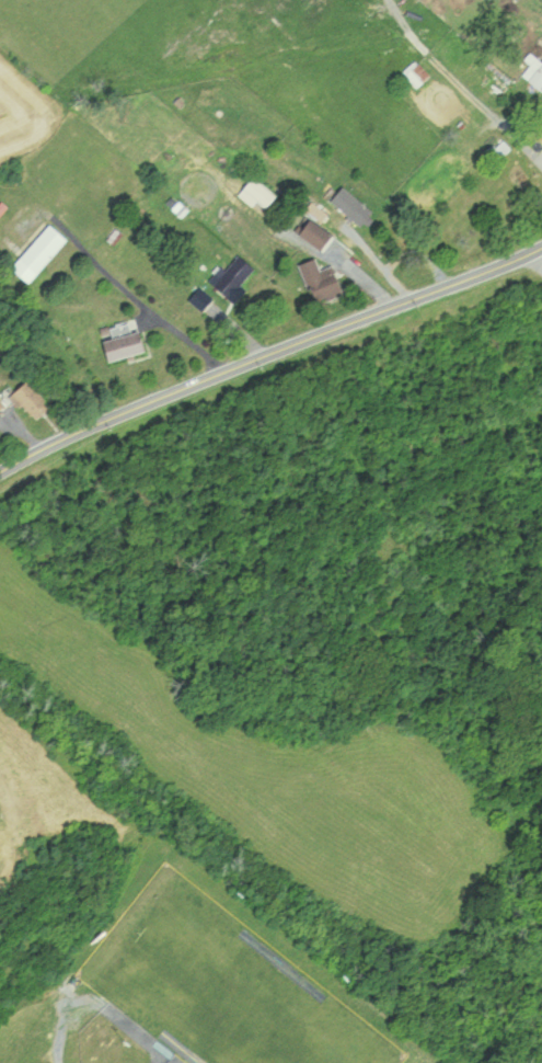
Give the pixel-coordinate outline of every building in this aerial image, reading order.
[(532,67),(524,73),(539,91),(541,88),(541,62),(534,52),(526,59),(532,67)] [(240,194),(253,208),(258,203),(265,210),(279,197),(258,177),(240,194)] [(361,227),(374,213),(345,184),(331,198),(361,227)] [(302,234),(324,251),(336,237),(314,220),(302,234)] [(20,258),(36,274),(69,241),(53,225),(20,258)] [(258,268),(240,254),(214,287),(233,300),(258,268)] [(306,262),(314,303),(335,299),(327,258),(306,262)] [(217,301),(202,287),(190,299),(205,314),(217,301)] [(105,342),(112,364),(150,352),(143,330),(105,342)] [(54,406),(28,379),(12,395),(37,422),(54,406)]
